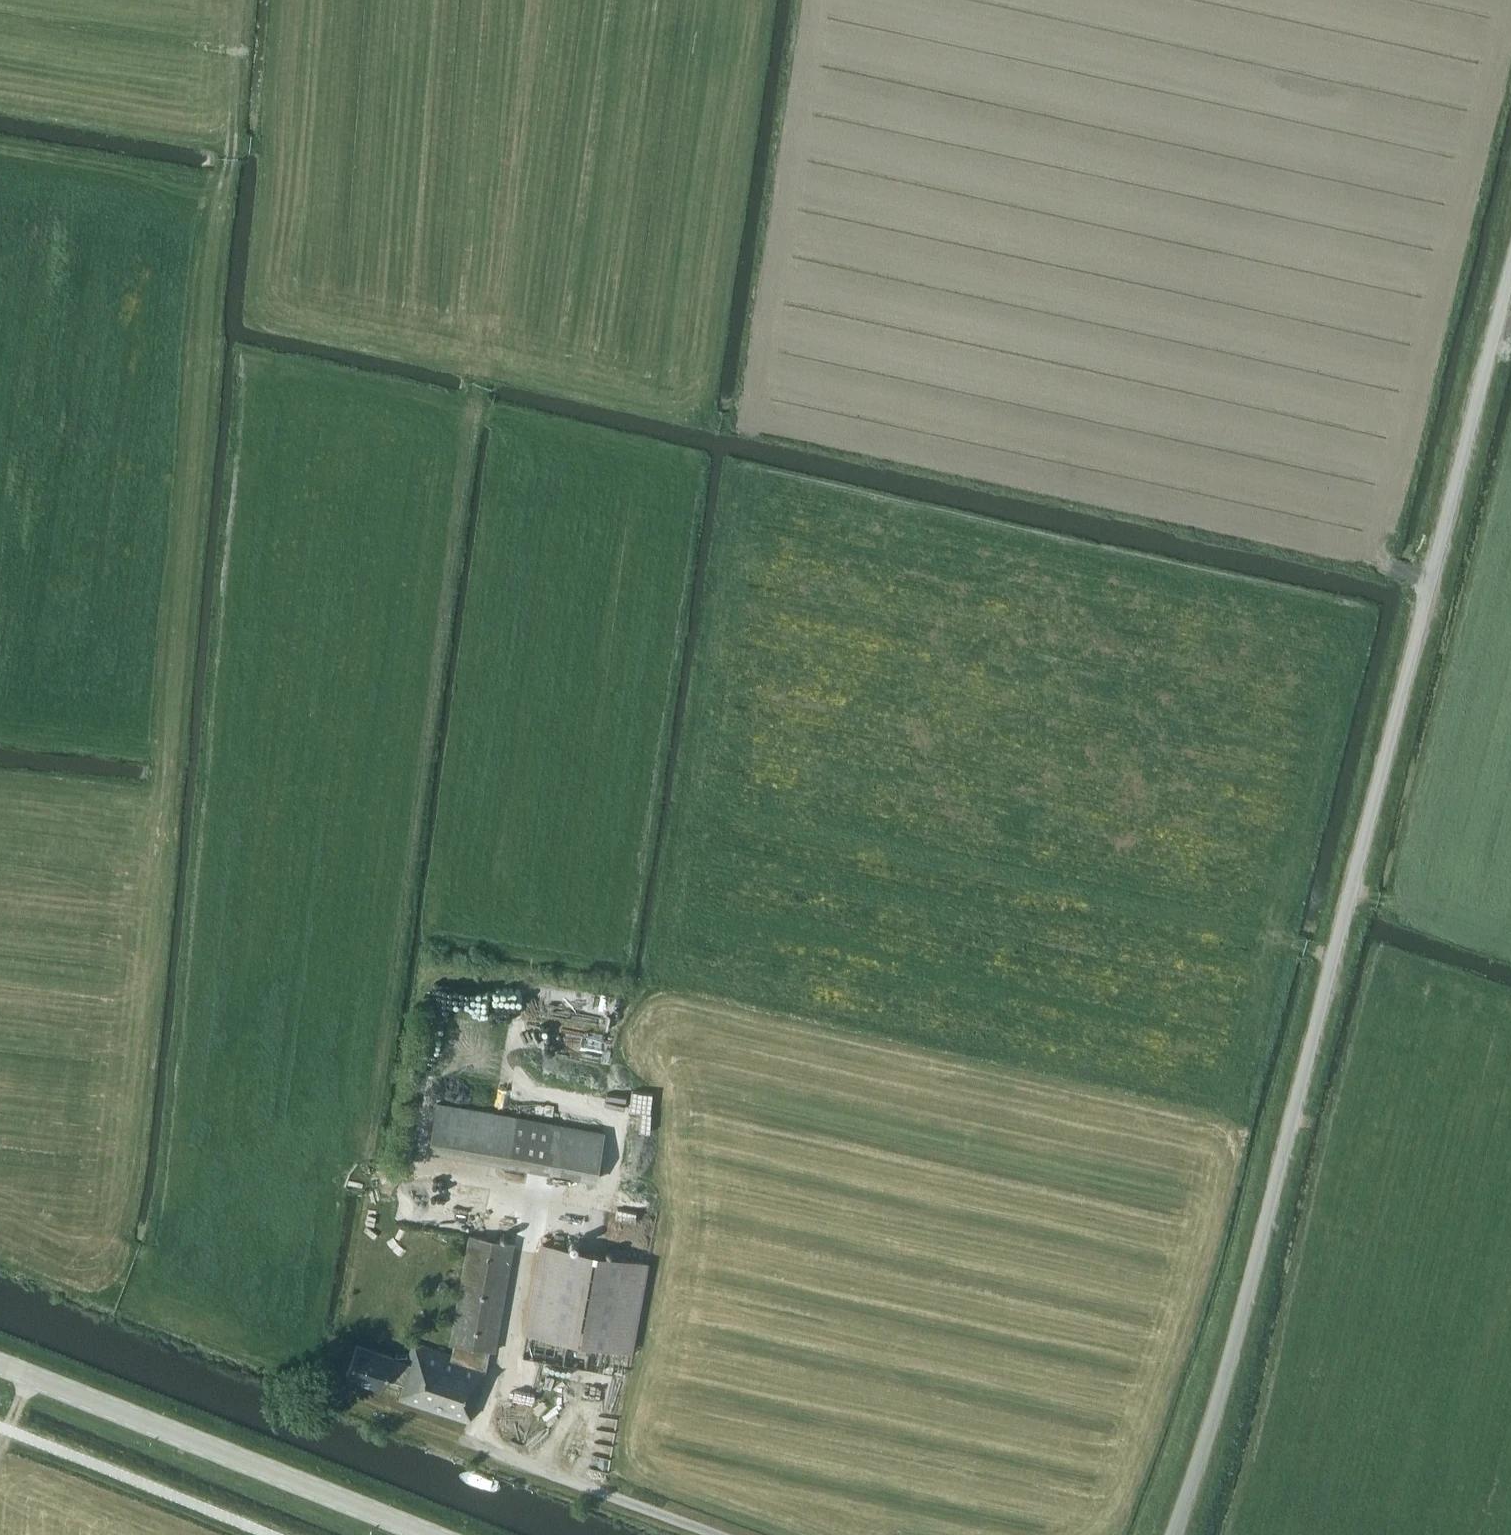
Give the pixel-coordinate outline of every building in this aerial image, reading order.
[(602,1128),(433,1100),(425,1149),(594,1177),(602,1128)] [(470,1234),(451,1342),(455,1343),(453,1352),(417,1341),(411,1361),(362,1345),(353,1372),(388,1383),(391,1374),(409,1379),(403,1398),(472,1420),(489,1365),(492,1349),(497,1351),(515,1242),(470,1234)] [(524,1356),(628,1374),(648,1260),(543,1242),(524,1356)] [(442,1292),(447,1290),(448,1285),(443,1282),(438,1284),(438,1289),(442,1292)]
